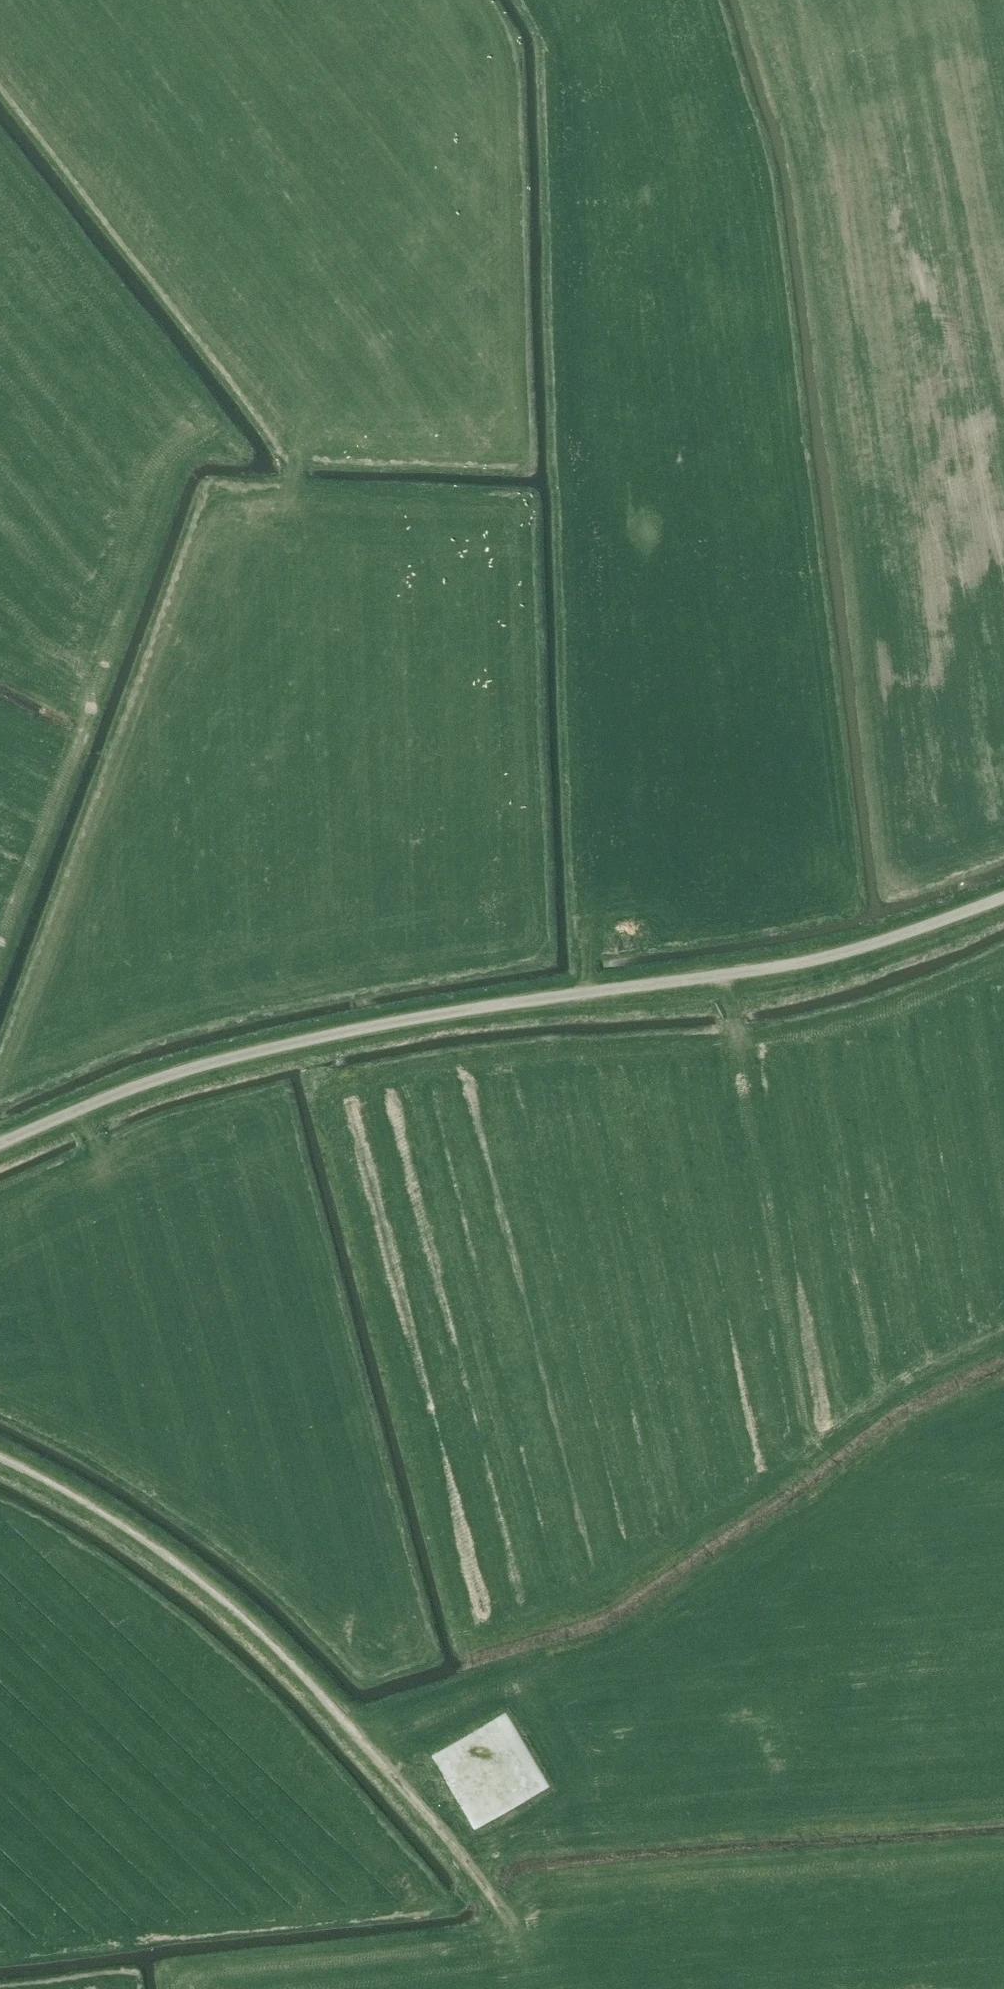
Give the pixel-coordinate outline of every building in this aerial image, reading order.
[(512,1714),(436,1754),(464,1808),(480,1799),(486,1810),(472,1817),(477,1826),(499,1815),(498,1814),(552,1786),(545,1772),(540,1775),(538,1771),(527,1777),(528,1778),(522,1781),(514,1767),(534,1756),(512,1714)]
